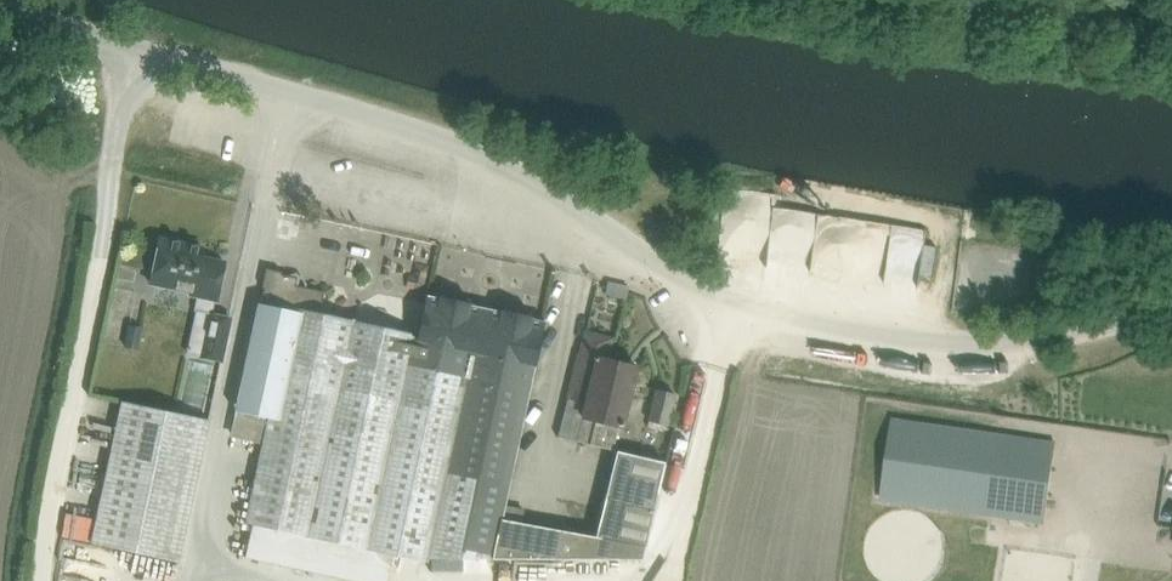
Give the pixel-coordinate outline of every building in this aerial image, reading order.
[(820,270),(919,287),(930,228),(894,222),(892,237),(884,236),(886,223),(777,203),(779,194),(732,186),(721,248),(777,258),(776,264),(797,268),(799,255),(822,259),(820,270)] [(164,239),(155,284),(190,291),(190,294),(199,296),(196,310),(214,314),(217,300),(225,262),(201,257),(203,248),(185,244),(182,239),(171,236),(166,240),(164,239)] [(268,271),(238,409),(268,415),(245,523),(252,524),(273,529),(353,546),(370,550),(416,337),(411,336),(412,333),(355,320),(355,319),(352,319),(320,313),(324,291),(306,287),(296,285),(297,277),(287,275),(268,271)] [(416,337),(370,550),(379,552),(376,562),(391,565),(398,567),(400,556),(419,560),(428,562),(429,558),(497,558),(504,520),(501,519),(504,505),(543,321),(529,318),(530,316),(501,310),(501,312),(473,306),(468,305),(468,303),(440,297),(439,298),(426,295),(417,337),(416,337)] [(211,314),(201,356),(221,361),(230,318),(211,314)] [(579,353),(573,377),(558,437),(589,444),(613,450),(619,426),(622,427),(637,368),(606,360),(611,339),(586,332),(580,354),(579,353)] [(656,389),(649,421),(667,425),(675,394),(656,389)] [(122,400),(90,544),(176,562),(207,419),(122,400)] [(892,420),(888,444),(881,497),(1045,521),(1056,443),(892,420)] [(504,520),(497,558),(642,559),(665,462),(617,451),(611,474),(594,539),(522,524),(504,520)] [(504,505),(501,519),(504,520),(522,524),(525,510),(504,505)] [(273,529),(266,561),(346,579),(353,546),(273,529)]
